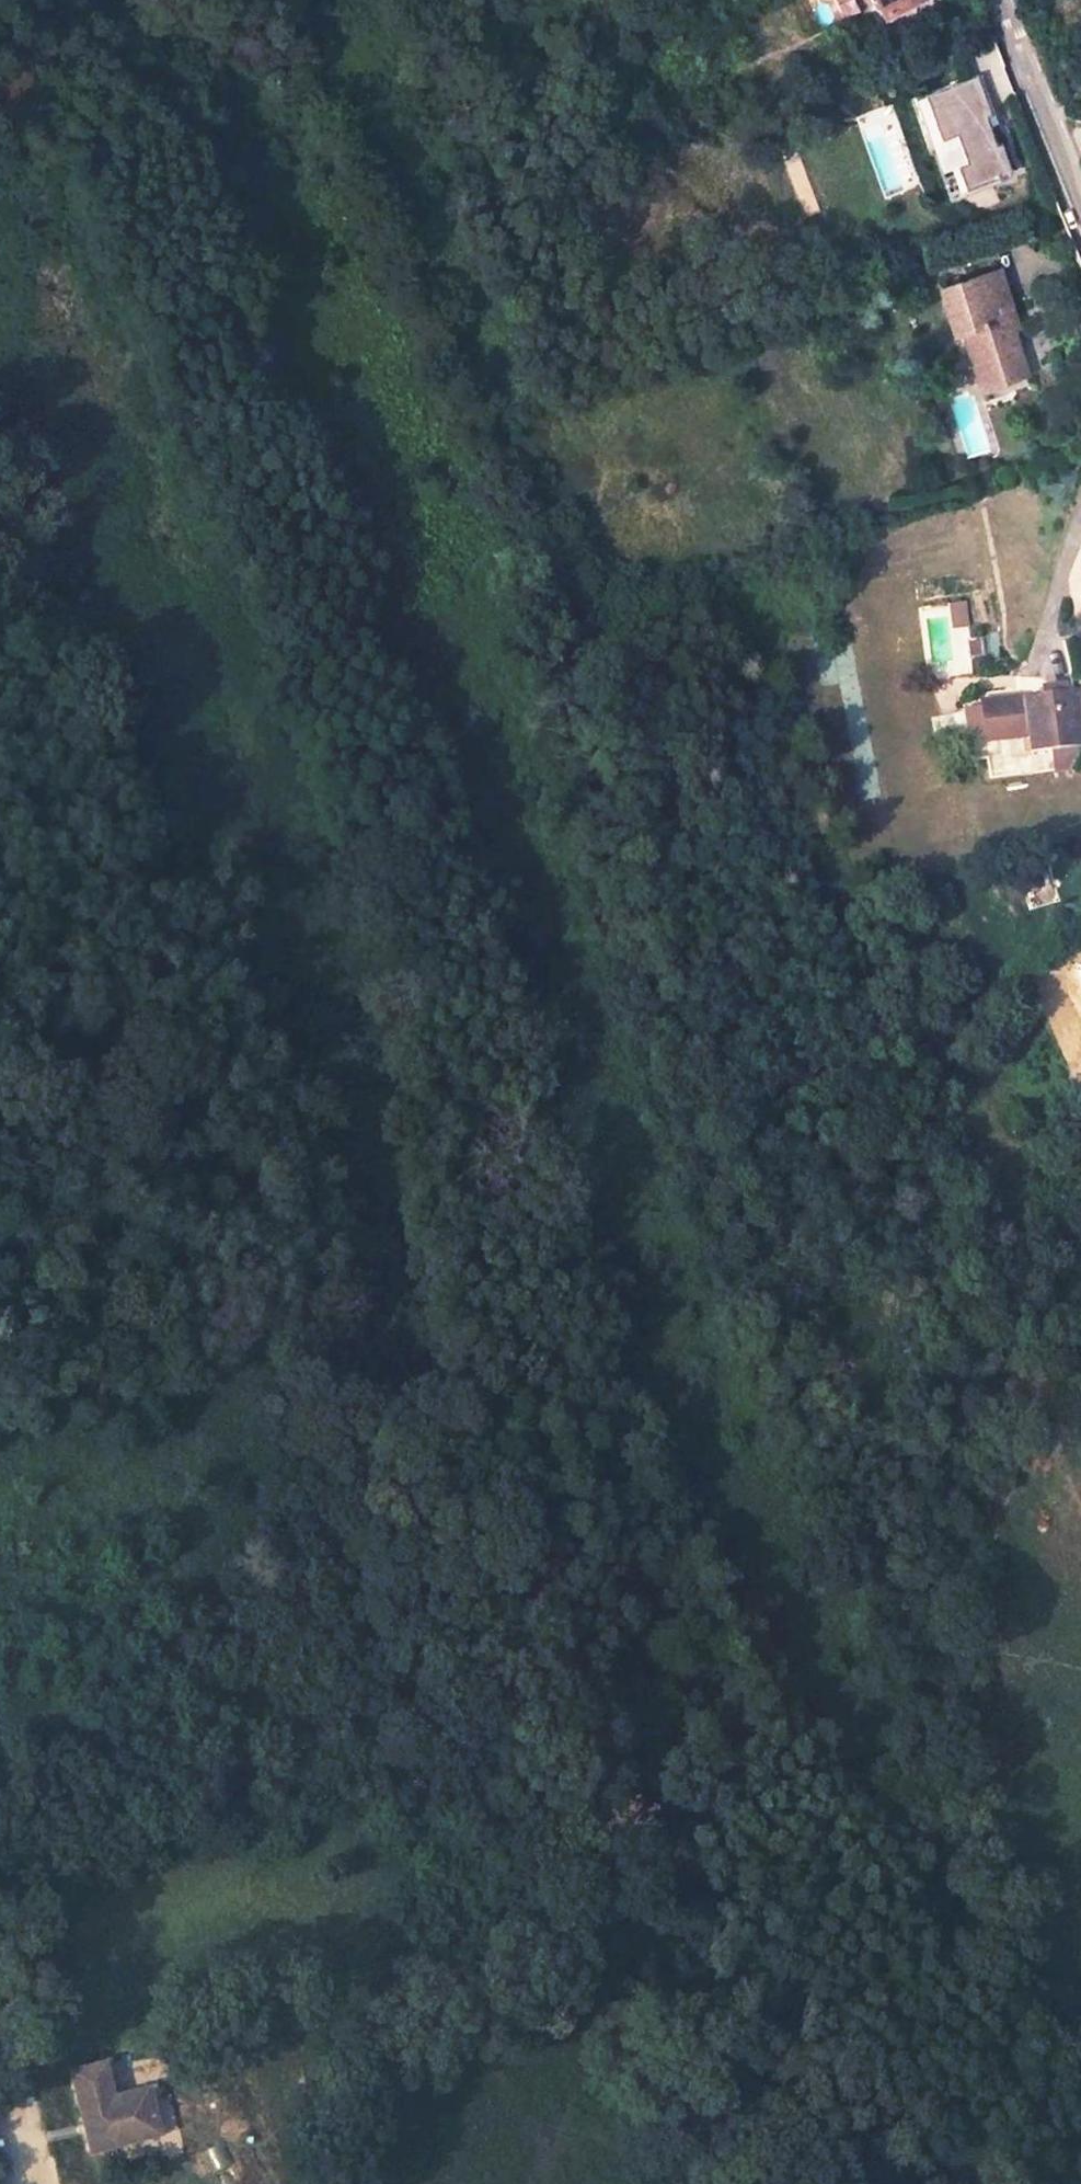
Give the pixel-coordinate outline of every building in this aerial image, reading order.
[(884,20),(920,4),(918,0),(874,0),(884,20)] [(997,146),(987,118),(993,116),(978,77),(914,100),(935,156),(938,155),(961,147),(967,164),(958,167),(967,191),(1014,174),(1003,144),(997,146)] [(1003,144),(993,116),(987,118),(997,146),(1003,144)] [(961,147),(938,155),(952,196),(967,191),(958,167),(967,164),(961,147)] [(994,273),(981,277),(990,303),(1003,298),(994,273)] [(981,277),(935,294),(949,338),(957,334),(1009,314),(1003,298),(990,303),(981,277)] [(957,334),(980,403),(1033,386),(1009,314),(957,334)] [(987,736),(1031,732),(1033,748),(1054,746),(1056,768),(1070,767),(1080,752),(1080,726),(1077,688),(983,697),(987,736)] [(1043,863),(1015,871),(1030,915),(1056,907),(1043,863)] [(93,2153),(165,2135),(153,2087),(118,2096),(109,2059),(74,2068),(93,2153)]
